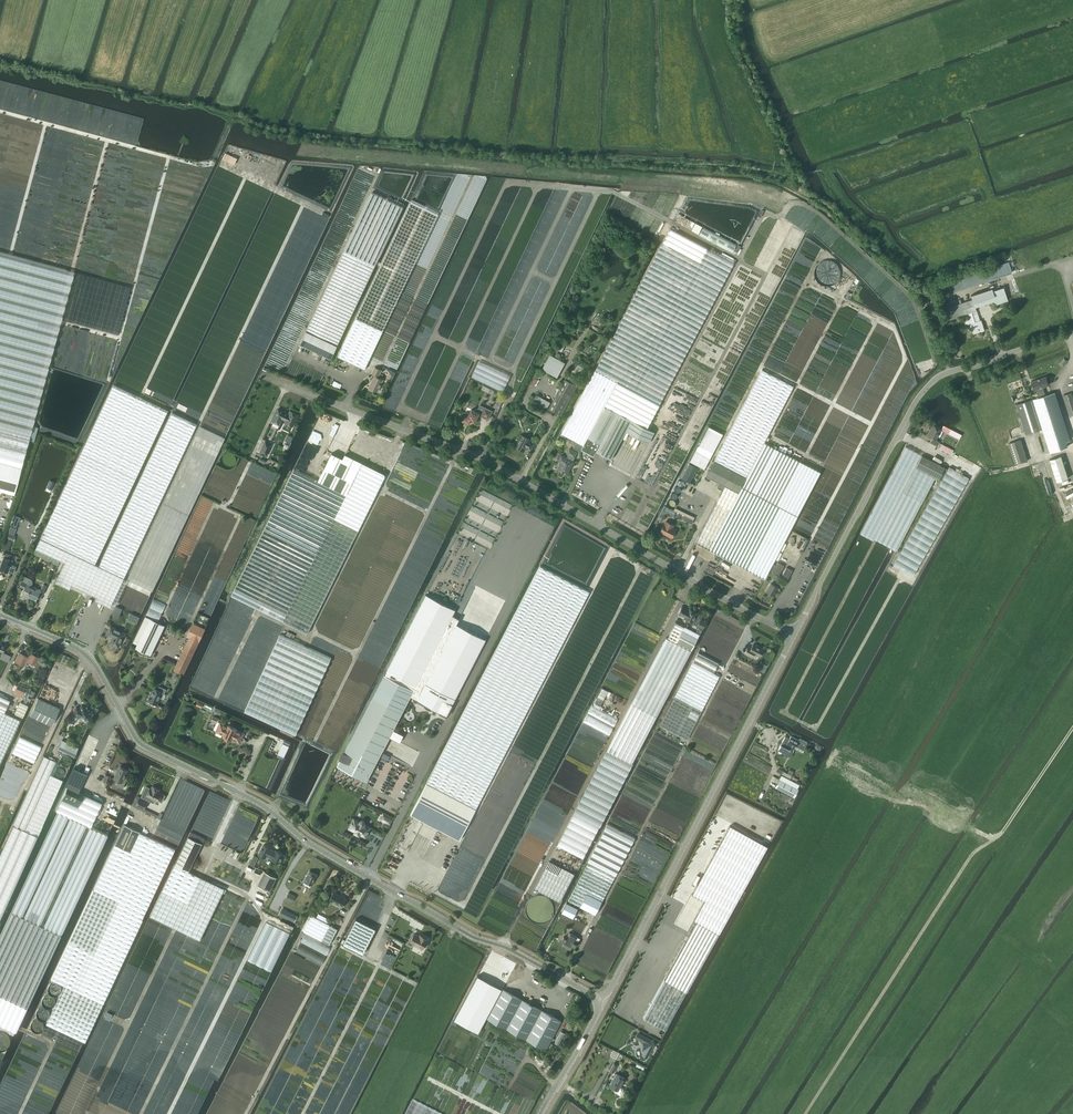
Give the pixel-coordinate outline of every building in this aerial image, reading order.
[(237,158),(225,152),(222,159),(234,165),(237,158)] [(344,250),(306,331),(300,344),(331,359),(375,265),(403,207),(371,192),(344,250)] [(374,279),(342,347),(337,356),(364,369),(401,292),(437,216),(439,212),(412,199),(410,203),(381,263),(374,279)] [(706,238),(725,249),(732,252),(733,250),(737,252),(740,246),(736,244),(729,241),(710,231),(703,227),(699,235),(706,238)] [(671,228),(595,370),(595,369),(582,394),(561,434),(566,436),(576,442),(583,445),(581,450),(593,456),(596,452),(610,460),(625,431),(648,443),(654,432),(647,428),(660,404),(735,262),(671,228)] [(0,252),(0,462),(21,468),(29,439),(34,441),(38,427),(33,426),(74,271),(0,252)] [(942,282),(943,285),(944,288),(944,290),(952,287),(953,291),(961,288),(982,281),(1011,272),(1008,261),(979,271),(958,278),(950,281),(950,279),(942,282)] [(1007,300),(1003,287),(993,290),(992,288),(971,295),(972,299),(946,308),(950,319),(968,313),(969,317),(966,318),(968,325),(969,324),(973,334),(984,330),(981,320),(979,320),(975,306),(994,300),(995,304),(1007,300)] [(584,368),(575,363),(570,371),(579,376),(584,368)] [(372,373),(378,376),(381,370),(375,367),(372,373)] [(706,476),(725,485),(716,502),(695,542),(709,549),(765,577),(798,514),(820,472),(764,442),(793,386),(762,370),(714,461),(706,476)] [(548,409),(561,415),(572,396),(580,380),(567,374),(559,389),(548,409)] [(374,376),(369,388),(370,388),(369,389),(372,390),(372,389),(377,392),(382,380),(374,376)] [(1039,397),(1016,404),(1026,434),(1043,429),(1050,452),(1067,446),(1066,441),(1070,439),(1055,392),(1045,395),(1043,387),(1049,385),(1046,376),(1031,381),(1034,389),(1036,389),(1039,397)] [(114,384),(41,538),(95,564),(168,410),(114,384)] [(1072,415),(1072,397),(1072,392),(1063,395),(1070,416),(1072,415)] [(550,402),(536,394),(532,401),(546,409),(550,402)] [(469,414),(465,412),(461,421),(468,424),(469,421),(470,421),(470,420),(474,422),(479,413),(482,415),(481,416),(488,419),(492,411),(480,405),(478,409),(475,410),(474,411),(471,409),(469,414)] [(278,425),(281,418),(285,420),(284,422),(293,426),(298,414),(290,410),(288,414),(278,409),(272,422),(278,425)] [(99,566),(124,578),(197,424),(172,412),(99,566)] [(937,446),(939,442),(935,440),(941,430),(933,425),(927,436),(932,439),(930,442),(937,446)] [(709,426),(697,449),(696,448),(690,461),(704,469),(722,434),(709,426)] [(515,447),(523,451),(525,447),(530,450),(534,444),(529,441),(529,440),(522,436),(515,447)] [(265,440),(259,453),(267,456),(273,444),(265,440)] [(1015,464),(1027,461),(1021,440),(1009,444),(1015,464)] [(580,452),(581,450),(583,445),(576,442),(576,443),(573,448),(580,452)] [(905,447),(860,534),(874,541),(875,539),(878,541),(897,551),(935,477),(939,479),(941,481),(893,565),(912,576),(969,478),(949,467),(948,469),(945,467),(905,447)] [(566,475),(573,462),(573,461),(575,457),(574,456),(576,453),(569,449),(567,453),(569,454),(566,458),(561,455),(558,460),(562,462),(557,470),(566,475)] [(332,453),(318,480),(346,494),(359,467),(362,462),(345,454),(343,458),(332,453)] [(1050,459),(1057,482),(1068,478),(1061,455),(1050,459)] [(21,468),(0,462),(0,491),(14,494),(21,468)] [(294,469),(231,596),(283,622),(307,633),(311,626),(386,476),(385,474),(362,462),(359,467),(346,494),(318,480),(294,469)] [(689,482),(697,467),(689,463),(681,478),(689,482)] [(676,511),(665,506),(663,510),(674,515),(676,511)] [(13,515),(10,524),(16,527),(18,521),(19,522),(21,517),(13,515)] [(672,537),(676,529),(672,527),(673,525),(666,521),(664,523),(660,531),(672,537)] [(16,528),(10,526),(8,532),(14,535),(16,528)] [(6,536),(3,543),(12,546),(15,539),(6,536)] [(41,538),(36,548),(65,562),(55,582),(69,589),(71,585),(87,592),(97,597),(96,600),(110,607),(124,578),(99,566),(95,564),(41,538)] [(3,543),(1,549),(10,552),(11,549),(12,546),(3,543)] [(33,553),(52,562),(50,567),(55,569),(57,564),(58,565),(60,561),(35,549),(33,553)] [(3,556),(0,566),(0,570),(2,571),(3,570),(7,572),(12,559),(13,555),(5,553),(4,557),(3,556)] [(466,707),(427,783),(428,783),(476,808),(589,591),(588,590),(540,566),(466,707)] [(25,588),(23,593),(37,599),(40,593),(43,594),(47,586),(44,584),(41,590),(22,581),(20,585),(25,588)] [(766,591),(772,595),(777,587),(771,583),(766,591)] [(340,759),(337,766),(347,771),(347,772),(350,773),(349,775),(352,777),(353,775),(356,776),(367,782),(370,774),(382,752),(382,751),(390,737),(400,742),(403,735),(393,730),(411,696),(417,700),(446,715),(452,704),(486,639),(485,639),(456,624),(459,619),(459,618),(452,615),(455,610),(426,594),(373,697),(344,752),(340,759)] [(123,609),(115,605),(113,610),(120,614),(123,609)] [(697,613),(689,609),(688,611),(686,609),(682,607),(679,614),(685,617),(684,618),(692,622),(697,613)] [(133,642),(137,644),(135,648),(150,655),(164,625),(145,616),(133,642)] [(676,622),(667,638),(691,650),(699,634),(676,622)] [(193,624),(188,636),(199,642),(204,629),(193,624)] [(110,643),(112,643),(112,644),(114,645),(115,645),(118,647),(121,641),(122,641),(123,639),(122,638),(125,633),(111,626),(107,634),(111,636),(111,637),(111,638),(112,639),(110,643)] [(280,634),(244,711),(295,735),(331,657),(280,634)] [(606,751),(556,845),(582,859),(598,827),(599,827),(632,764),(631,764),(691,650),(666,637),(606,751)] [(763,649),(753,644),(750,649),(747,648),(745,653),(752,657),(754,653),(759,656),(763,649)] [(187,646),(177,666),(185,669),(195,649),(187,646)] [(8,662),(11,656),(3,652),(0,658),(8,662)] [(39,666),(40,662),(38,661),(40,658),(29,653),(28,656),(19,652),(15,661),(23,664),(24,662),(28,664),(29,662),(36,665),(39,666)] [(698,652),(660,726),(687,740),(720,676),(714,673),(719,663),(698,652)] [(30,690),(18,684),(17,686),(14,684),(12,690),(23,695),(23,694),(27,696),(30,690)] [(153,688),(148,700),(157,704),(162,692),(164,693),(166,689),(159,686),(157,690),(153,688)] [(594,702),(593,704),(599,708),(600,706),(608,691),(602,688),(594,702)] [(4,711),(10,700),(0,695),(0,709),(4,711)] [(38,698),(30,715),(51,725),(59,708),(38,698)] [(20,702),(14,714),(23,718),(28,706),(20,702)] [(77,720),(79,716),(87,720),(92,710),(88,708),(85,706),(81,705),(80,708),(76,707),(71,717),(77,720)] [(21,719),(4,711),(0,709),(0,764),(21,719)] [(228,725),(228,726),(220,722),(215,731),(223,735),(223,736),(231,740),(232,739),(239,743),(244,733),(236,729),(237,729),(228,725)] [(791,750),(790,750),(793,745),(804,750),(808,742),(800,738),(799,740),(791,736),(789,739),(785,737),(778,751),(788,756),(791,750)] [(41,747),(20,737),(12,752),(34,762),(41,747)] [(58,749),(74,756),(78,747),(62,740),(58,749)] [(283,743),(278,754),(284,757),(289,746),(283,743)] [(381,758),(387,761),(390,756),(384,753),(381,758)] [(13,824),(25,830),(56,761),(44,756),(13,824)] [(127,778),(124,777),(127,769),(119,766),(114,778),(118,780),(116,785),(123,788),(127,778)] [(1,777),(1,778),(11,782),(14,775),(4,770),(1,777)] [(782,774),(790,778),(792,779),(793,776),(792,775),(793,772),(789,770),(788,773),(783,771),(782,774)] [(779,779),(775,787),(794,797),(798,789),(797,789),(779,779)] [(419,797),(410,814),(411,814),(459,840),(476,808),(428,783),(427,783),(419,797)] [(56,810),(58,811),(91,826),(102,802),(67,785),(56,810)] [(162,793),(158,791),(159,789),(152,785),(151,787),(150,787),(146,795),(147,795),(147,794),(152,796),(151,797),(158,801),(162,793)] [(769,790),(762,804),(770,809),(776,795),(779,797),(780,795),(769,790)] [(139,799),(136,804),(144,808),(146,802),(139,799)] [(58,811),(11,911),(33,921),(36,923),(61,935),(108,834),(91,826),(58,811)] [(360,821),(354,818),(348,829),(354,832),(354,833),(359,835),(359,834),(365,837),(370,827),(365,824),(365,823),(365,822),(364,820),(363,820),(362,820),(361,820),(360,821)] [(594,914),(624,857),(635,838),(607,823),(587,862),(588,862),(567,901),(594,914)] [(124,824),(115,844),(130,851),(139,832),(139,831),(124,824)] [(692,893),(704,900),(694,920),(697,921),(719,934),(767,846),(730,825),(692,893)] [(37,837),(13,826),(0,854),(0,919),(37,837)] [(64,985),(46,1024),(58,1029),(61,1031),(83,1042),(84,1042),(110,987),(175,850),(175,849),(152,839),(152,838),(148,836),(139,832),(130,851),(115,844),(51,980),(64,985)] [(178,858),(175,865),(176,865),(189,871),(202,843),(204,839),(192,833),(190,832),(188,837),(178,858)] [(270,848),(264,845),(262,848),(261,849),(262,849),(259,854),(265,857),(266,854),(272,857),(271,859),(279,863),(284,854),(276,850),(275,851),(269,848),(270,848)] [(534,888),(559,902),(574,874),(548,861),(534,888)] [(175,865),(150,916),(200,940),(224,888),(189,871),(176,865),(175,865)] [(264,871),(258,885),(269,891),(276,877),(264,871)] [(309,871),(304,881),(312,885),(317,875),(309,871)] [(295,896),(289,892),(285,899),(292,902),(295,896)] [(346,899),(333,892),(329,900),(342,907),(346,899)] [(561,912),(573,918),(578,908),(566,902),(561,912)] [(298,916),(282,908),(278,914),(294,922),(298,916)] [(12,1035),(14,1031),(16,1032),(17,1030),(19,1026),(61,935),(36,923),(33,921),(11,911),(0,936),(0,1029),(12,1035)] [(312,915),(303,931),(329,944),(337,929),(312,915)] [(355,919),(342,944),(362,954),(375,929),(355,919)] [(664,980),(644,1019),(666,1031),(687,992),(719,934),(697,921),(686,941),(664,980)] [(414,933),(410,942),(423,948),(424,946),(425,947),(426,946),(427,944),(427,943),(426,943),(427,940),(426,940),(427,939),(420,935),(419,936),(414,933)] [(564,937),(562,941),(565,942),(563,946),(570,950),(572,946),(574,948),(577,944),(574,942),(577,937),(569,933),(566,938),(564,937)] [(477,975),(454,1019),(478,1032),(502,989),(502,988),(478,976),(477,975)] [(487,1018),(492,1021),(545,1049),(561,1020),(502,989),(487,1018)] [(104,1018),(109,1020),(112,1014),(107,1012),(104,1018)] [(573,1018),(566,1031),(569,1033),(576,1020),(573,1018)] [(555,1043),(558,1045),(564,1033),(562,1032),(560,1032),(555,1043)] [(639,1032),(637,1036),(646,1041),(645,1041),(647,1047),(648,1046),(652,1048),(654,1044),(655,1044),(654,1039),(652,1039),(639,1032)] [(616,1073),(609,1086),(618,1090),(617,1093),(617,1094),(619,1095),(620,1094),(623,1089),(623,1088),(620,1087),(625,1078),(616,1073)] [(406,1113),(437,1113),(412,1101),(406,1113)]
